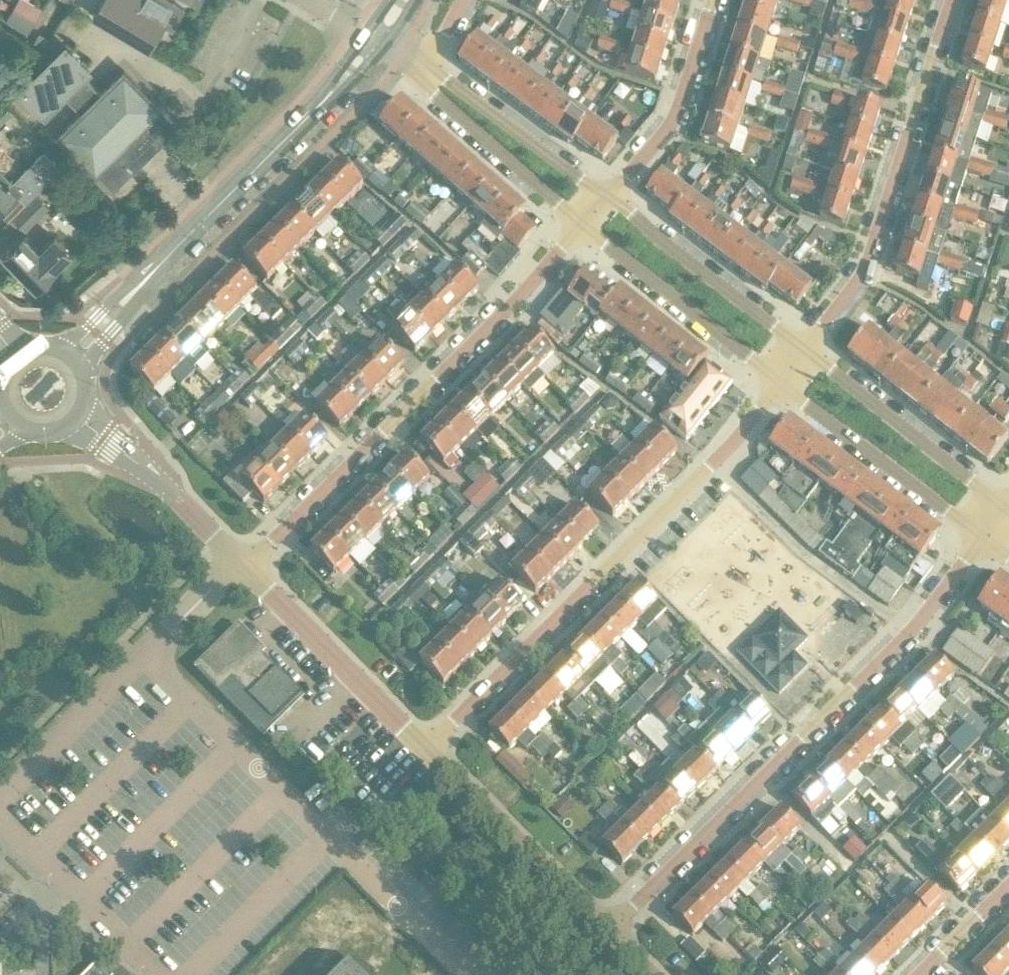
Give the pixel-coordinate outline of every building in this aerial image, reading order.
[(20,28),(28,32),(42,7),(39,5),(30,0),(18,0),(7,20),(20,28)] [(173,27),(184,8),(170,0),(101,0),(93,14),(150,47),(164,22),(173,27)] [(523,3),(519,10),(535,18),(544,0),(517,0),(523,3)] [(631,13),(642,16),(672,26),(678,6),(658,0),(648,0),(645,7),(634,4),(632,7),(633,7),(631,13)] [(743,9),(772,18),(778,0),(746,0),(743,9)] [(800,7),(811,11),(815,0),(802,0),(800,7)] [(848,11),(858,14),(860,15),(864,3),(854,0),(852,0),(850,5),(848,11)] [(885,16),(908,24),(916,0),(915,0),(891,0),(885,16)] [(977,19),(1000,26),(1007,4),(996,0),(983,0),(977,19)] [(611,6),(609,12),(619,15),(623,4),(613,1),(612,1),(611,6)] [(838,1),(836,8),(845,11),(848,11),(850,5),(838,1)] [(593,11),(591,17),(606,21),(608,15),(609,12),(611,6),(597,2),(595,2),(593,11)] [(864,3),(860,15),(871,18),(872,19),(874,13),(876,7),(865,3),(864,3)] [(623,4),(619,15),(630,18),(631,13),(633,7),(632,7),(623,4)] [(743,9),(736,32),(765,41),(769,27),(772,18),(743,9)] [(556,34),(567,40),(579,18),(568,13),(556,34)] [(872,23),(869,37),(878,40),(900,47),(908,24),(885,16),(874,13),(872,19),(871,18),(872,23)] [(642,16),(636,36),(666,45),(672,26),(642,16)] [(490,19),(484,27),(492,32),(498,24),(490,19)] [(977,19),(969,43),(992,50),(1000,26),(977,19)] [(493,49),(475,74),(487,83),(491,86),(509,61),(517,51),(516,50),(509,44),(514,37),(506,30),(500,39),(501,40),(493,49)] [(38,32),(33,42),(43,48),(49,38),(38,32)] [(736,32),(729,54),(758,63),(758,62),(765,41),(736,32)] [(636,36),(630,55),(660,64),(666,45),(636,36)] [(459,62),(475,74),(493,49),(484,43),(477,37),(459,62)] [(869,37),(861,61),(870,63),(893,71),(900,47),(878,40),(869,37)] [(587,54),(592,43),(579,38),(574,49),(587,54)] [(776,49),(785,52),(789,41),(779,38),(776,49)] [(600,39),(597,50),(608,53),(611,43),(600,39)] [(823,40),(819,52),(831,56),(835,44),(823,40)] [(789,41),(785,52),(797,56),(799,49),(801,45),(800,45),(789,41)] [(509,61),(491,86),(507,98),(525,73),(517,67),(525,57),(531,49),(522,42),(516,50),(517,51),(509,61)] [(611,43),(608,53),(618,57),(622,46),(611,43)] [(969,43),(961,67),(985,74),(992,50),(969,43)] [(114,189),(179,125),(162,108),(163,107),(160,105),(145,90),(125,70),(102,92),(82,74),(89,67),(82,61),(83,61),(73,51),(72,51),(66,45),(53,58),(46,64),(46,65),(43,68),(43,67),(36,74),(37,74),(24,87),(46,110),(50,106),(57,100),(57,99),(63,93),(81,112),(59,135),(97,173),(97,172),(114,189)] [(835,51),(833,58),(844,61),(845,62),(849,48),(837,45),(835,51)] [(849,48),(845,62),(856,65),(857,66),(859,60),(861,54),(861,52),(849,48)] [(538,54),(532,62),(533,63),(540,68),(546,60),(538,54)] [(729,54),(722,76),(751,86),(755,71),(766,74),(769,65),(758,62),(758,63),(729,54)] [(630,55),(624,75),(654,84),(660,64),(630,55)] [(856,65),(850,84),(862,88),(885,95),(893,71),(870,63),(861,61),(859,60),(857,66),(856,65)] [(525,73),(507,98),(523,110),(549,75),(548,74),(540,68),(533,63),(525,73)] [(549,75),(523,110),(538,120),(556,96),(548,91),(556,81),(563,73),(554,66),(548,74),(549,75)] [(722,76),(715,99),(744,108),(751,86),(722,76)] [(570,78),(564,86),(572,92),(578,84),(570,78)] [(762,94),(771,97),(775,86),(765,83),(762,94)] [(956,84),(948,108),(971,116),(983,120),(985,114),(991,96),(982,93),(979,92),(956,84)] [(775,86),(771,97),(783,100),(785,94),(787,90),(775,86)] [(586,90),(581,98),(588,104),(594,96),(586,90)] [(846,97),(835,94),(831,107),(842,111),(846,97)] [(556,96),(538,120),(555,133),(573,109),(556,96)] [(573,109),(555,133),(572,146),(575,141),(590,122),(598,111),(588,104),(581,98),(573,109)] [(715,99),(708,122),(737,131),(744,108),(715,99)] [(398,143),(419,119),(401,103),(380,127),(398,143)] [(857,104),(849,128),(872,135),(879,111),(857,104)] [(4,121),(12,112),(7,108),(0,115),(0,117),(4,121)] [(948,108),(941,132),(976,143),(982,126),(983,120),(971,116),(948,108)] [(983,120),(982,126),(991,129),(992,123),(995,124),(997,118),(986,114),(985,114),(983,120)] [(992,123),(991,129),(1004,133),(1007,124),(1008,121),(997,118),(995,124),(992,123)] [(416,159),(437,135),(419,119),(398,143),(416,159)] [(625,119),(619,126),(627,132),(633,124),(625,119)] [(590,122),(575,141),(602,161),(617,142),(590,122)] [(708,122),(700,145),(729,154),(737,131),(708,122)] [(798,122),(794,133),(807,138),(809,132),(811,127),(798,122)] [(833,140),(831,148),(842,151),(864,159),(872,135),(849,128),(845,140),(834,137),(833,140)] [(751,129),(748,139),(758,142),(761,132),(751,129)] [(761,132),(758,142),(760,142),(763,143),(768,145),(770,140),(771,135),(761,132)] [(807,138),(805,145),(817,149),(821,136),(809,132),(807,138)] [(941,132),(933,155),(967,166),(968,167),(970,161),(976,143),(941,132)] [(794,133),(790,146),(803,150),(805,145),(807,138),(794,133)] [(434,175),(455,151),(437,135),(416,159),(434,175)] [(821,136),(817,149),(818,149),(829,153),(831,148),(833,140),(821,136)] [(345,145),(340,151),(351,161),(356,156),(345,145)] [(829,153),(827,158),(838,162),(834,175),(857,182),(864,159),(842,151),(831,148),(829,153)] [(11,182),(0,170),(0,211),(17,193),(25,202),(61,166),(44,149),(11,182)] [(452,191),(473,167),(455,151),(434,175),(452,191)] [(933,155),(925,179),(948,186),(961,190),(967,173),(966,172),(965,172),(967,166),(933,155)] [(675,156),(646,195),(673,215),(688,196),(670,182),(677,172),(675,170),(682,161),(675,156)] [(360,175),(369,166),(362,159),(353,167),(360,175)] [(968,167),(967,172),(978,176),(982,165),(970,161),(968,167)] [(339,165),(324,180),(346,203),(362,187),(339,165)] [(982,165),(978,176),(989,180),(993,168),(982,165)] [(369,166),(360,175),(368,182),(376,173),(369,166)] [(470,207),(491,183),(473,167),(452,191),(470,207)] [(695,168),(686,180),(695,186),(703,177),(704,174),(695,168)] [(827,198),(827,199),(849,206),(857,182),(834,175),(827,198)] [(703,177),(695,186),(702,191),(709,181),(703,177)] [(925,179),(918,202),(941,210),(941,209),(953,213),(956,207),(961,190),(948,186),(925,179)] [(324,180),(308,196),(330,219),(346,203),(324,180)] [(792,181),(789,192),(801,196),(805,184),(792,181)] [(487,222),(508,198),(491,183),(470,207),(487,222)] [(389,199),(397,190),(389,184),(382,193),(389,199)] [(805,184),(801,196),(813,200),(815,194),(817,188),(805,184)] [(704,207),(685,231),(702,243),(720,219),(711,213),(725,195),(718,189),(703,207),(704,207)] [(49,205),(36,192),(12,217),(25,229),(49,205)] [(813,200),(812,202),(824,206),(819,222),(836,227),(842,229),(849,206),(827,199),(827,198),(815,194),(813,200)] [(402,195),(394,205),(403,212),(410,202),(402,195)] [(308,196),(292,212),(315,234),(320,240),(336,225),(330,219),(308,196)] [(673,215),(670,219),(685,231),(704,207),(703,207),(688,196),(673,215)] [(498,242),(501,239),(505,242),(505,241),(518,253),(535,232),(520,218),(525,213),(508,198),(487,222),(481,228),(498,242)] [(734,201),(727,209),(735,215),(742,207),(734,201)] [(918,202),(910,226),(933,233),(946,237),(951,219),(953,213),(941,209),(941,210),(918,202)] [(422,228),(427,221),(431,217),(420,208),(419,209),(414,205),(406,214),(422,228)] [(953,213),(951,219),(961,222),(963,217),(966,218),(968,211),(956,207),(953,213)] [(431,217),(427,221),(438,230),(450,217),(439,208),(432,217),(431,217)] [(963,217),(961,222),(975,227),(979,214),(968,211),(966,218),(963,217)] [(292,212),(276,227),(299,250),(315,234),(292,212)] [(750,213),(743,221),(751,228),(758,219),(750,213)] [(980,213),(978,221),(992,226),(995,218),(994,218),(994,217),(980,213)] [(720,219),(702,243),(717,256),(736,231),(720,219)] [(388,226),(381,233),(389,242),(397,235),(398,233),(389,224),(388,226)] [(752,243),(733,268),(750,280),(768,256),(775,246),(765,239),(772,229),(766,224),(752,243)] [(910,226),(903,249),(926,256),(938,260),(940,254),(946,237),(933,233),(910,226)] [(276,227),(260,243),(283,266),(299,250),(276,227)] [(818,229),(805,246),(811,250),(824,234),(818,229)] [(736,231),(717,256),(733,268),(752,243),(736,231)] [(382,249),(389,242),(381,233),(373,241),(382,249)] [(55,235),(40,250),(23,234),(3,254),(36,288),(57,267),(56,267),(71,251),(55,235)] [(768,256),(750,280),(766,293),(769,289),(768,288),(784,268),(775,261),(789,243),(782,237),(768,256)] [(395,248),(404,257),(411,249),(402,240),(395,248)] [(521,255),(518,253),(505,241),(505,242),(498,249),(514,264),(521,255)] [(260,243),(245,259),(267,281),(283,266),(260,243)] [(396,264),(404,257),(395,248),(388,255),(396,264)] [(506,272),(514,264),(498,249),(490,258),(506,272)] [(903,249),(895,273),(918,281),(926,256),(903,249)] [(353,261),(362,269),(369,262),(360,253),(353,261)] [(403,259),(410,267),(416,261),(408,254),(403,259)] [(938,260),(936,267),(948,270),(952,257),(940,254),(938,260)] [(468,272),(477,263),(470,256),(461,264),(468,272)] [(952,257),(948,270),(961,273),(962,267),(964,261),(952,257)] [(499,280),(506,272),(490,258),(483,266),(499,280)] [(346,268),(354,277),(362,269),(353,261),(346,268)] [(477,263),(468,272),(475,279),(484,270),(477,263)] [(818,265),(811,274),(818,279),(825,270),(818,265)] [(367,275),(376,284),(384,277),(375,268),(367,275)] [(784,268),(768,288),(769,289),(770,288),(796,308),(811,289),(784,268)] [(233,270),(215,288),(238,311),(250,299),(272,323),(283,313),(265,295),(262,299),(256,292),(255,293),(233,270)] [(439,286),(461,309),(478,293),(455,270),(440,284),(433,277),(431,279),(439,286)] [(564,294),(542,322),(538,327),(558,348),(574,327),(571,325),(583,310),(596,320),(599,316),(616,295),(587,272),(568,297),(564,294)] [(369,291),(376,284),(367,275),(360,282),(369,291)] [(423,301),(446,324),(461,309),(439,286),(431,279),(417,294),(424,300),(423,301)] [(360,282),(346,298),(355,306),(369,291),(360,282)] [(215,288),(198,305),(221,328),(238,311),(215,288)] [(616,295),(599,316),(596,320),(604,326),(607,322),(616,329),(635,304),(619,291),(616,295)] [(316,297),(313,300),(308,295),(297,306),(303,310),(301,312),(310,321),(325,306),(316,297)] [(322,320),(331,328),(339,320),(346,315),(353,323),(362,314),(346,298),(331,312),(330,312),(322,320)] [(430,340),(446,324),(423,301),(407,317),(430,340)] [(633,343),(653,318),(635,304),(616,329),(633,343)] [(198,305),(181,322),(203,345),(221,328),(198,305)] [(414,356),(430,340),(407,317),(396,305),(388,313),(399,324),(391,333),(414,356)] [(972,312),(955,307),(950,323),(966,328),(972,312)] [(651,357),(671,332),(653,318),(633,343),(651,357)] [(901,325),(892,318),(885,328),(893,334),(901,325)] [(278,352),(293,337),(302,329),(293,319),(284,328),(270,343),(278,352)] [(324,335),(331,328),(322,320),(316,326),(324,335)] [(181,322),(163,340),(186,362),(194,370),(211,353),(203,345),(181,322)] [(886,343),(865,369),(870,373),(880,381),(881,382),(883,383),(903,356),(893,349),(908,330),(901,325),(893,334),(886,343)] [(848,355),(847,355),(849,357),(861,366),(865,369),(886,343),(868,329),(848,355)] [(669,371),(688,346),(671,332),(651,357),(669,371)] [(515,349),(538,372),(553,357),(531,334),(515,349)] [(936,351),(900,396),(917,410),(938,384),(929,377),(936,368),(935,367),(956,341),(948,335),(936,350),(936,351)] [(1000,344),(1008,347),(1008,338),(1003,336),(1000,344)] [(163,340),(148,355),(170,378),(186,362),(163,340)] [(259,344),(244,359),(247,362),(258,374),(272,360),(271,359),(278,352),(270,343),(263,349),(259,344)] [(291,350),(300,359),(307,351),(299,343),(291,350)] [(363,360),(386,383),(402,367),(379,344),(363,360)] [(903,356),(883,383),(895,392),(900,396),(936,351),(936,350),(928,344),(912,364),(903,356)] [(686,385),(704,363),(706,360),(688,346),(669,371),(686,385)] [(515,349),(499,365),(522,388),(529,395),(545,379),(538,372),(515,349)] [(284,357),(293,366),(300,359),(291,350),(284,357)] [(148,355),(132,371),(154,394),(170,378),(148,355)] [(587,371),(594,361),(586,355),(579,365),(587,371)] [(370,399),(386,383),(363,360),(347,376),(370,399)] [(594,361),(587,371),(596,377),(603,367),(594,361)] [(704,363),(686,385),(658,421),(686,443),(732,385),(704,363)] [(507,403),(522,388),(499,365),(484,381),(507,403)] [(233,379),(242,388),(249,381),(240,372),(233,379)] [(955,382),(963,388),(971,378),(963,372),(955,382)] [(605,384),(614,390),(624,397),(632,385),(613,373),(605,384)] [(938,384),(917,410),(934,424),(955,397),(963,388),(955,382),(946,375),(939,384),(938,384)] [(354,414),(370,399),(347,376),(332,391),(354,414)] [(971,378),(963,388),(970,395),(978,385),(971,378)] [(226,387),(218,394),(226,403),(235,395),(242,388),(233,379),(226,387)] [(491,419),(507,403),(484,381),(468,396),(491,419)] [(247,394),(256,403),(263,395),(255,387),(247,394)] [(338,430),(354,414),(332,391),(315,407),(338,430)] [(573,400),(581,409),(589,401),(580,392),(573,400)] [(640,409),(648,400),(639,393),(632,403),(640,409)] [(218,394),(209,403),(218,412),(226,403),(218,394)] [(249,410),(256,403),(247,394),(240,401),(249,410)] [(475,434),(491,419),(468,396),(452,412),(475,434)] [(154,397),(144,406),(167,429),(176,420),(154,397)] [(955,397),(934,424),(951,437),(972,411),(955,397)] [(609,398),(601,408),(607,413),(615,412),(619,406),(609,398)] [(989,410),(997,416),(1005,406),(997,399),(989,410)] [(574,416),(581,409),(573,400),(565,407),(574,416)] [(648,400),(640,409),(649,416),(656,406),(648,400)] [(202,410),(211,419),(218,412),(209,403),(202,410)] [(997,416),(1005,422),(1008,417),(1008,409),(1005,406),(997,416)] [(215,425),(224,434),(232,426),(241,418),(232,408),(223,417),(215,425)] [(588,416),(597,424),(604,417),(596,408),(588,416)] [(203,426),(211,419),(202,410),(195,417),(203,426)] [(972,411),(951,437),(969,451),(990,425),(972,411)] [(460,450),(475,434),(452,412),(437,427),(460,450)] [(590,431),(597,424),(588,416),(581,423),(590,431)] [(287,436),(310,458),(326,442),(303,420),(287,436)] [(542,430),(551,439),(558,431),(549,423),(542,430)] [(581,423),(565,439),(574,447),(590,431),(581,423)] [(816,441),(791,423),(790,424),(771,449),(772,451),(759,462),(776,479),(767,489),(757,499),(766,507),(788,529),(808,549),(835,569),(868,594),(877,583),(885,572),(904,586),(905,584),(903,583),(910,574),(921,560),(940,534),(915,515),(889,496),(864,477),(840,460),(816,441)] [(218,441),(224,434),(215,425),(209,432),(218,441)] [(990,425),(969,451),(987,466),(988,465),(1008,439),(990,425)] [(452,458),(460,450),(437,427),(421,443),(443,466),(444,465),(451,471),(458,464),(452,458)] [(544,446),(551,439),(542,430),(535,437),(544,446)] [(636,446),(660,469),(675,454),(652,431),(636,446)] [(294,474),(310,458),(287,436),(272,451),(294,474)] [(558,446),(567,455),(574,447),(565,439),(558,446)] [(552,469),(567,455),(558,446),(551,453),(544,460),(552,469)] [(644,485),(660,469),(636,446),(620,462),(644,485)] [(256,467),(279,489),(294,474),(272,451),(258,465),(251,458),(249,460),(256,467)] [(405,458),(390,474),(412,497),(428,481),(405,458)] [(243,504),(253,495),(263,505),(279,489),(256,467),(249,460),(224,485),(243,504)] [(535,486),(539,490),(557,474),(552,469),(544,460),(527,477),(535,486)] [(504,469),(512,477),(520,470),(511,461),(504,469)] [(628,501),(644,485),(620,462),(604,478),(628,501)] [(759,462),(749,472),(767,489),(776,479),(759,462)] [(505,485),(512,477),(504,469),(496,476),(505,485)] [(749,472),(740,482),(757,499),(767,489),(749,472)] [(390,474),(374,489),(397,512),(412,497),(390,474)] [(486,477),(462,499),(467,504),(467,505),(476,514),(483,507),(499,491),(486,477)] [(528,493),(535,486),(527,477),(519,484),(528,493)] [(612,517),(628,501),(604,478),(589,494),(612,517)] [(538,502),(528,493),(519,484),(512,492),(521,500),(522,499),(531,509),(538,502)] [(452,488),(444,496),(460,512),(469,521),(476,514),(467,505),(467,504),(462,499),(452,488)] [(374,489),(358,505),(381,528),(397,512),(374,489)] [(358,505),(343,520),(365,543),(381,528),(358,505)] [(561,506),(551,516),(559,524),(582,547),(598,531),(575,508),(569,514),(561,506)] [(460,512),(452,520),(461,528),(469,521),(460,512)] [(490,514),(482,521),(491,530),(499,522),(490,514)] [(343,520),(327,536),(350,559),(358,567),(373,551),(365,543),(343,520)] [(468,535),(466,537),(475,546),(477,544),(484,537),(491,530),(482,521),(475,528),(468,535)] [(559,524),(543,540),(566,563),(582,547),(559,524)] [(444,528),(429,543),(438,552),(453,537),(444,528)] [(327,536),(311,552),(334,575),(350,559),(327,536)] [(481,552),(475,546),(466,537),(459,544),(468,553),(474,559),(481,552)] [(543,540),(527,556),(550,579),(566,563),(543,540)] [(412,560),(421,568),(428,561),(420,552),(412,560)] [(517,557),(507,567),(512,571),(535,594),(550,579),(527,556),(521,562),(517,557)] [(413,576),(421,568),(412,560),(405,567),(413,576)] [(439,564),(428,575),(436,584),(444,592),(460,576),(452,569),(443,560),(439,564)] [(885,572),(877,583),(896,597),(904,586),(885,572)] [(381,590),(390,599),(397,592),(407,583),(398,574),(381,590)] [(429,591),(436,584),(428,575),(412,591),(422,601),(431,610),(438,603),(429,593),(430,592),(429,591)] [(1000,578),(979,608),(990,616),(986,622),(1008,639),(1008,584),(1000,578)] [(877,583),(868,594),(888,608),(896,597),(877,583)] [(484,600),(506,623),(522,607),(500,584),(492,592),(487,586),(480,593),(486,598),(484,600)] [(638,585),(620,603),(639,622),(649,632),(655,626),(668,613),(639,584),(638,585)] [(382,607),(390,599),(381,590),(374,598),(382,607)] [(414,609),(422,601),(412,591),(396,607),(404,616),(413,608),(414,609)] [(476,608),(468,615),(481,629),(490,638),(506,623),(484,600),(476,608)] [(620,603),(601,621),(621,641),(631,630),(639,622),(620,603)] [(849,603),(842,610),(856,625),(863,618),(849,603)] [(398,622),(404,616),(396,607),(389,614),(398,622)] [(474,654),(490,638),(481,629),(463,610),(447,625),(452,631),(452,632),(474,654)] [(778,612),(777,613),(737,653),(778,695),(807,668),(793,654),(806,641),(778,612)] [(377,619),(367,628),(374,635),(384,626),(377,619)] [(601,621),(583,640),(612,669),(618,663),(622,659),(612,649),(621,641),(601,621)] [(264,653),(238,626),(195,668),(262,735),(301,697),(260,657),(264,653)] [(655,626),(649,632),(659,642),(665,636),(655,626)] [(950,641),(986,667),(994,656),(958,630),(950,641)] [(458,670),(474,654),(452,632),(436,647),(458,670)] [(649,632),(643,638),(653,648),(659,642),(649,632)] [(665,636),(659,642),(669,652),(676,646),(665,636)] [(583,640),(564,658),(583,678),(592,687),(593,687),(612,669),(583,640)] [(978,679),(986,667),(950,641),(942,652),(978,679)] [(653,648),(648,652),(663,667),(674,657),(669,652),(659,642),(653,648)] [(412,659),(416,655),(407,647),(395,660),(410,674),(410,675),(419,666),(412,659)] [(443,685),(458,670),(436,647),(421,662),(443,685)] [(708,654),(696,665),(706,675),(717,663),(708,654)] [(564,658),(546,677),(565,696),(574,706),(575,706),(575,705),(581,700),(582,699),(593,687),(592,687),(583,678),(564,658)] [(935,659),(917,677),(936,696),(954,678),(935,659)] [(618,663),(612,669),(622,679),(628,673),(618,663)] [(546,677),(527,695),(546,714),(565,696),(546,677)] [(917,677),(900,694),(918,714),(936,696),(917,677)] [(673,691),(683,701),(694,691),(684,680),(673,691)] [(643,689),(637,695),(647,704),(653,698),(643,689)] [(721,692),(715,699),(725,709),(731,702),(721,692)] [(900,694),(882,712),(919,750),(926,743),(907,725),(918,714),(900,694)] [(527,695),(508,714),(528,733),(546,714),(527,695)] [(666,696),(653,709),(667,723),(680,710),(666,696)] [(963,706),(961,708),(951,698),(945,704),(954,715),(971,731),(978,738),(986,729),(963,706)] [(581,700),(575,705),(584,714),(590,708),(582,699),(581,700)] [(715,699),(709,705),(718,715),(725,709),(715,699)] [(731,702),(725,709),(753,737),(772,719),(752,699),(742,709),(733,700),(731,702)] [(628,704),(620,712),(628,720),(636,712),(628,704)] [(948,721),(954,715),(945,704),(938,711),(948,721)] [(574,706),(568,711),(577,720),(584,714),(575,705),(575,706),(574,706)] [(718,715),(706,727),(715,736),(734,756),(753,737),(725,709),(718,715)] [(882,712),(864,730),(883,749),(891,740),(899,748),(903,747),(913,757),(919,750),(882,712)] [(508,714),(490,732),(509,751),(517,743),(528,753),(531,749),(541,759),(547,753),(538,743),(536,741),(528,733),(508,714)] [(695,739),(688,746),(696,754),(715,774),(734,756),(715,736),(706,727),(695,739)] [(997,734),(1008,746),(1008,732),(1004,727),(997,734)] [(605,728),(601,733),(607,739),(612,735),(605,728)] [(684,728),(677,735),(688,746),(695,739),(684,728)] [(864,730),(846,747),(865,766),(883,749),(864,730)] [(971,731),(954,749),(962,757),(979,739),(978,738),(971,731)] [(537,740),(536,741),(538,743),(547,753),(554,760),(562,754),(555,746),(544,735),(537,740)] [(677,735),(672,741),(682,751),(688,746),(677,735)] [(846,747),(829,765),(848,784),(859,773),(867,781),(877,791),(885,800),(892,794),(874,775),(865,766),(846,747)] [(953,748),(940,761),(949,770),(962,757),(953,748)] [(696,754),(677,772),(697,792),(715,774),(696,754)] [(521,772),(504,756),(497,763),(514,780),(521,772)] [(656,775),(650,781),(652,783),(659,791),(678,810),(697,792),(677,772),(668,763),(656,775)] [(933,764),(921,775),(932,786),(944,775),(933,764)] [(829,765),(811,782),(830,801),(848,820),(856,828),(861,823),(861,819),(847,804),(857,793),(848,784),(829,765)] [(647,766),(641,772),(650,781),(656,775),(647,766)] [(880,768),(874,775),(892,794),(895,797),(901,789),(890,778),(880,768)] [(641,772),(635,778),(646,789),(652,783),(650,781),(641,772)] [(946,813),(965,794),(950,778),(931,797),(946,813)] [(986,793),(996,803),(1002,796),(992,786),(993,786),(986,780),(984,778),(978,785),(979,787),(986,793)] [(999,780),(993,786),(992,786),(1002,796),(1008,790),(999,780)] [(811,782),(793,800),(812,819),(820,828),(831,817),(841,827),(843,826),(847,821),(848,820),(830,801),(811,782)] [(653,797),(640,809),(660,829),(678,810),(659,791),(653,797)] [(563,797),(551,809),(561,820),(573,808),(563,797)] [(610,802),(604,808),(613,818),(622,827),(641,847),(660,829),(640,809),(630,819),(622,810),(620,812),(610,802)] [(993,823),(1008,839),(1008,807),(1003,812),(993,823)] [(604,808),(597,815),(607,825),(613,818),(604,808)] [(763,829),(782,848),(800,831),(781,811),(763,829)] [(965,829),(975,840),(995,860),(1008,846),(1008,839),(993,823),(982,812),(965,829)] [(614,835),(603,846),(622,865),(641,847),(622,827),(613,818),(607,825),(605,826),(614,835)] [(960,838),(967,832),(957,822),(950,828),(960,838)] [(763,829),(745,847),(764,866),(774,876),(785,865),(794,874),(801,880),(807,874),(801,867),(792,858),(791,857),(782,848),(763,829)] [(585,834),(577,842),(592,857),(600,849),(585,834)] [(866,851),(854,839),(842,852),(855,863),(866,851)] [(975,840),(957,858),(977,877),(995,860),(975,840)] [(924,842),(915,852),(939,876),(957,894),(959,896),(977,877),(957,858),(950,851),(942,859),(924,842)] [(764,866),(745,847),(727,864),(746,884),(764,866)] [(792,858),(801,867),(807,861),(797,851),(791,857),(792,858)] [(729,902),(746,884),(727,864),(709,882),(729,902)] [(891,877),(885,883),(890,888),(900,897),(909,906),(928,926),(946,908),(945,907),(944,906),(926,888),(915,900),(906,891),(896,881),(893,878),(891,877)] [(691,900),(711,919),(729,902),(709,882),(691,900)] [(755,892),(765,902),(772,896),(762,886),(755,892)] [(902,913),(891,923),(911,943),(928,926),(909,906),(900,897),(890,888),(883,894),(902,913)] [(749,899),(759,909),(765,915),(770,909),(764,903),(765,902),(755,892),(749,899)] [(691,900),(673,917),(693,937),(704,926),(713,934),(720,927),(711,919),(691,900)] [(814,914),(822,922),(832,914),(823,905),(814,914)] [(854,922),(864,932),(871,926),(861,915),(854,922)] [(720,927),(730,937),(736,931),(726,921),(720,927)] [(855,959),(872,974),(879,974),(893,961),(873,941),(864,932),(854,922),(847,928),(858,939),(856,941),(865,950),(855,959)] [(893,961),(911,943),(891,923),(873,941),(893,961)] [(794,931),(805,942),(812,935),(801,924),(794,931)] [(720,927),(713,934),(723,944),(729,938),(730,937),(720,927)] [(991,952),(1008,969),(1008,934),(991,952)] [(705,955),(690,940),(682,948),(697,963),(705,955)] [(747,956),(752,961),(754,963),(763,954),(756,948),(747,956)] [(819,958),(829,968),(835,961),(825,951),(819,958)] [(972,971),(977,974),(1007,974),(1008,973),(1008,969),(991,952),(972,971)] [(822,974),(829,968),(819,958),(812,964),(822,974)] [(855,959),(839,974),(872,974),(855,959)] [(350,961),(337,974),(364,974),(350,961)] [(760,968),(767,974),(771,974),(776,970),(768,961),(760,968)] [(95,965),(85,974),(105,974),(95,965)]
